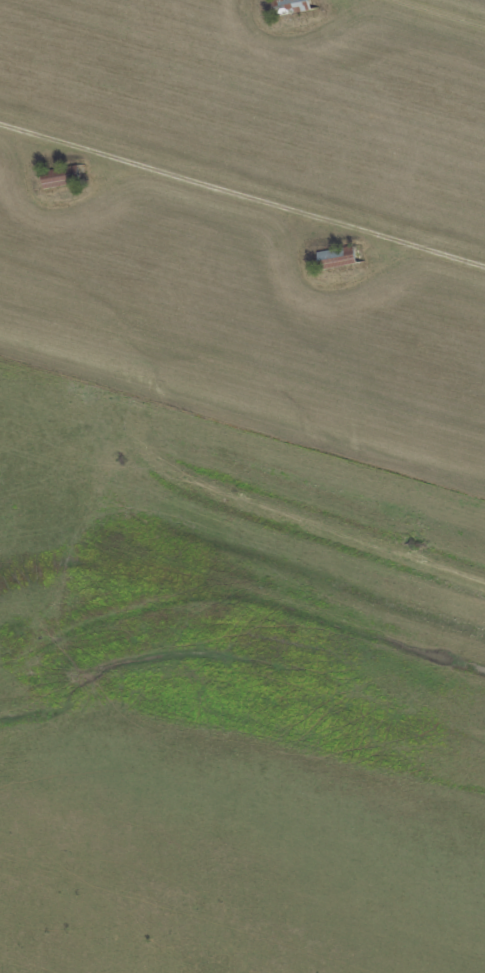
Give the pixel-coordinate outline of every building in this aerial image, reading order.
[(275,11),(311,11),(311,0),(275,0),(275,11)] [(45,187),(82,183),(80,165),(43,168),(45,187)] [(356,245),(317,251),(320,268),(359,262),(356,245)]
